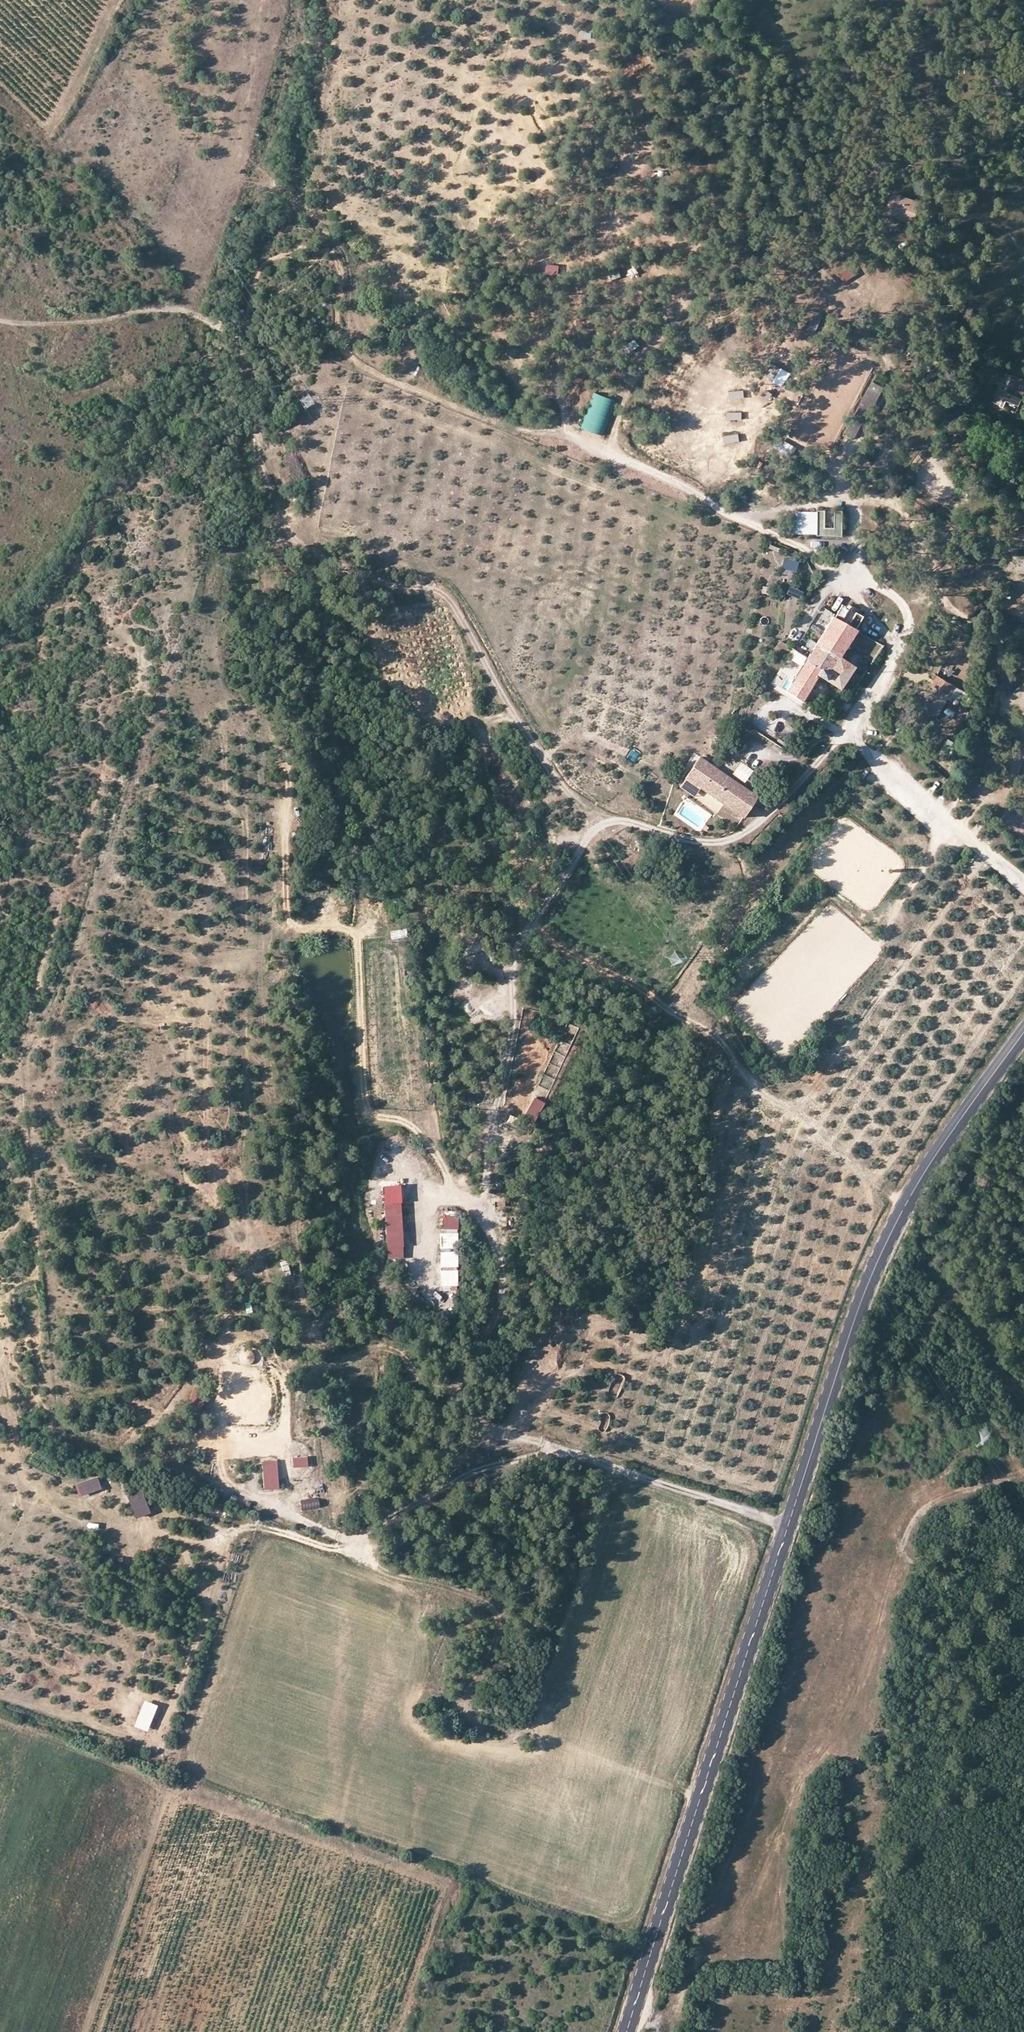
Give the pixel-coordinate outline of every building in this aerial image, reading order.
[(893,193),(890,205),(897,208),(895,217),(912,221),(918,200),(893,193)] [(897,208),(890,205),(887,214),(895,217),(897,208)] [(575,238),(584,237),(583,228),(574,229),(575,238)] [(546,261),(543,273),(556,276),(559,264),(546,261)] [(839,272),(844,280),(856,273),(851,264),(839,272)] [(607,270),(609,278),(620,276),(618,267),(607,270)] [(816,333),(822,312),(813,310),(807,331),(816,333)] [(631,349),(639,343),(634,337),(626,342),(631,349)] [(505,355),(514,359),(519,349),(511,344),(505,355)] [(764,376),(780,385),(788,370),(772,362),(764,376)] [(1019,404),(1023,391),(1023,381),(1004,373),(992,403),(1001,406),(1004,398),(1018,404),(1019,404)] [(744,397),(743,388),(728,389),(729,398),(744,397)] [(867,388),(843,433),(855,439),(878,394),(867,388)] [(583,428),(606,434),(616,397),(593,391),(583,428)] [(1014,413),(1018,404),(1004,398),(1001,406),(1000,407),(1014,413)] [(726,410),(726,419),(741,418),(741,410),(726,410)] [(723,434),(724,442),(739,440),(738,432),(723,434)] [(787,453),(792,443),(781,438),(776,447),(787,453)] [(823,511),(795,510),(795,534),(841,534),(841,510),(835,510),(835,527),(823,527),(823,511)] [(811,537),(811,545),(831,545),(831,537),(811,537)] [(780,571),(792,575),(797,559),(784,556),(780,571)] [(788,585),(786,594),(798,596),(800,587),(788,585)] [(840,617),(847,606),(840,601),(833,613),(840,617)] [(861,614),(854,610),(847,621),(854,626),(861,614)] [(833,613),(832,613),(786,689),(805,700),(822,672),(841,684),(854,663),(838,653),(855,626),(854,626),(847,621),(840,617),(833,613)] [(788,656),(798,662),(802,654),(793,648),(788,656)] [(940,673),(949,676),(952,668),(944,664),(940,673)] [(958,685),(938,673),(931,683),(941,690),(935,700),(944,706),(951,695),(953,693),(958,685)] [(941,690),(931,683),(925,693),(927,695),(935,700),(941,690)] [(964,689),(958,685),(953,693),(954,694),(959,697),(964,689)] [(935,700),(927,695),(922,702),(940,713),(944,706),(935,700)] [(755,794),(698,755),(679,784),(694,795),(700,787),(740,815),(755,794)] [(936,767),(946,773),(952,763),(941,757),(936,767)] [(739,759),(730,772),(742,781),(751,768),(739,759)] [(750,771),(744,782),(752,786),(758,776),(750,771)] [(390,929),(390,938),(406,937),(405,928),(390,929)] [(483,940),(461,947),(463,955),(486,949),(483,940)] [(536,1119),(545,1101),(534,1096),(525,1113),(536,1119)] [(428,1136),(435,1132),(428,1119),(421,1123),(428,1136)] [(402,1141),(397,1145),(405,1154),(410,1149),(402,1141)] [(385,1164),(389,1153),(380,1150),(376,1161),(385,1164)] [(804,1165),(807,1173),(816,1170),(813,1162),(804,1165)] [(400,1183),(383,1183),(385,1255),(401,1254),(400,1183)] [(454,1231),(441,1231),(443,1285),(455,1284),(454,1231)] [(286,1259),(279,1260),(284,1276),(291,1274),(286,1259)] [(197,1414),(206,1388),(194,1384),(185,1410),(197,1414)] [(983,1436),(990,1432),(984,1422),(977,1427),(983,1436)] [(307,1457),(291,1457),(291,1466),(307,1466),(307,1457)] [(275,1460),(261,1461),(263,1487),(276,1487),(275,1460)] [(97,1476),(74,1484),(78,1495),(101,1487),(97,1476)] [(141,1488),(126,1494),(135,1516),(150,1511),(141,1488)] [(301,1510),(319,1507),(317,1498),(300,1501),(301,1510)]
